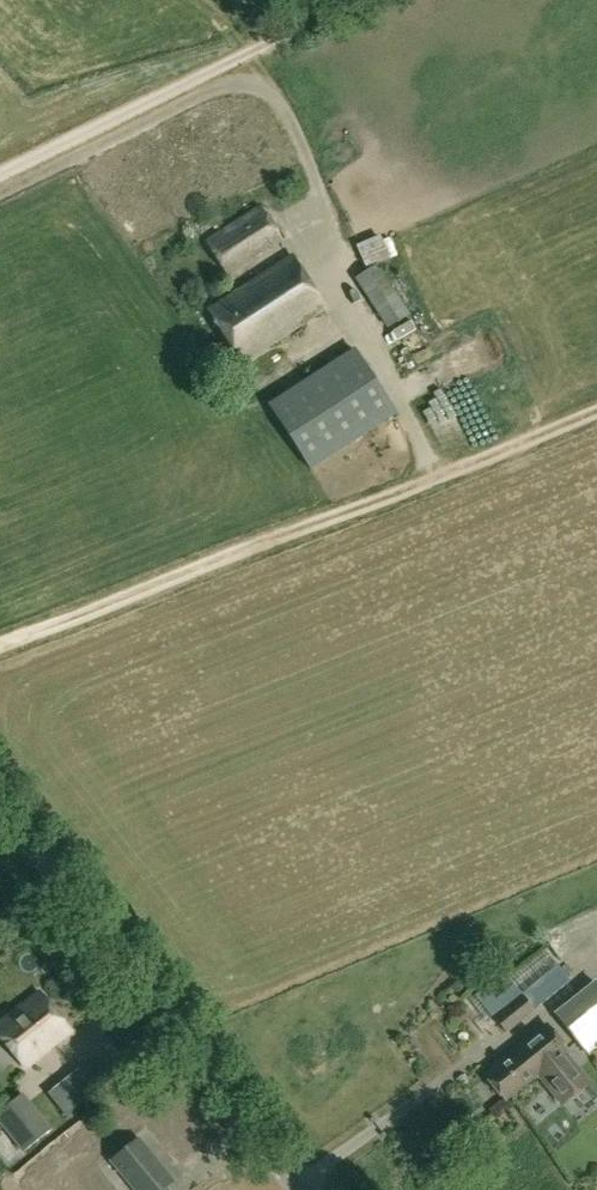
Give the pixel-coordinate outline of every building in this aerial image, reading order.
[(228,276),(282,241),(261,208),(206,243),(228,276)] [(388,330),(411,316),(378,263),(390,259),(388,254),(397,250),(391,237),(383,240),(382,237),(357,246),(370,272),(356,281),(388,330)] [(327,309),(293,257),(208,312),(242,364),(327,309)] [(396,414),(355,350),(269,405),(311,469),(396,414)] [(478,992),(504,1033),(533,1011),(570,981),(557,966),(521,992),(515,986),(498,998),(488,986),(478,992)] [(588,1054),(596,1047),(596,983),(556,1014),(588,1054)] [(72,1031),(40,991),(0,1024),(0,1036),(26,1068),(72,1031)] [(502,1098),(535,1072),(536,1071),(561,1104),(588,1085),(564,1053),(565,1052),(547,1028),(498,1065),(499,1067),(486,1077),(502,1098)] [(572,1103),(584,1125),(596,1119),(596,1090),(572,1103)] [(22,1106),(13,1093),(0,1103),(0,1123),(22,1106)] [(24,1111),(0,1131),(0,1133),(18,1155),(43,1135),(24,1111)] [(171,1180),(137,1139),(112,1160),(137,1189),(159,1189),(171,1180)]
